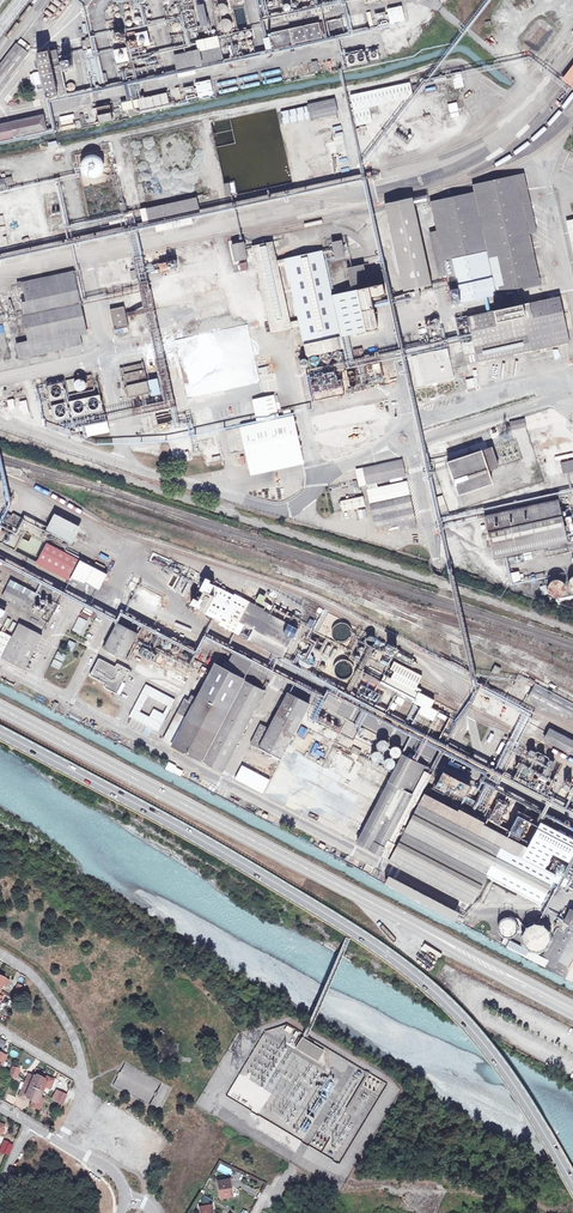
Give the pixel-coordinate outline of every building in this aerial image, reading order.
[(209,25),(204,4),(196,6),(201,27),(209,25)] [(227,12),(228,11),(228,10),(228,9),(227,8),(227,7),(226,6),(225,5),(224,4),(223,4),(222,4),(221,4),(219,4),(218,5),(217,6),(217,7),(216,8),(216,9),(216,10),(216,12),(217,13),(218,14),(219,14),(220,15),(221,15),(222,15),(223,15),(224,15),(226,14),(226,13),(227,12)] [(402,6),(388,10),(391,23),(405,20),(402,6)] [(142,22),(142,21),(142,20),(142,19),(141,18),(141,17),(140,17),(139,17),(138,16),(137,16),(137,17),(136,17),(135,17),(134,18),(134,19),(134,20),(134,21),(134,22),(134,23),(135,24),(136,24),(137,25),(138,25),(139,25),(140,24),(141,24),(141,23),(142,22)] [(231,30),(231,29),(232,28),(232,27),(232,25),(232,24),(232,22),(231,21),(230,20),(229,19),(227,19),(226,19),(224,19),(223,19),(222,20),(221,21),(220,22),(219,23),(219,25),(219,26),(219,27),(220,29),(220,30),(221,31),(223,32),(224,32),(225,32),(227,32),(228,32),(229,31),(231,30)] [(108,28),(115,26),(113,20),(106,21),(108,28)] [(181,31),(181,30),(182,29),(182,28),(182,27),(182,26),(182,25),(181,24),(180,23),(179,23),(178,22),(177,22),(176,22),(175,22),(174,23),(174,24),(173,24),(172,25),(172,26),(172,27),(172,28),(173,29),(173,30),(174,31),(175,32),(176,32),(177,32),(178,32),(179,32),(180,31),(181,31)] [(270,49),(322,38),(326,37),(322,22),(271,33),(271,37),(264,38),(265,46),(267,45),(268,48),(270,47),(270,49)] [(25,42),(31,33),(27,31),(21,39),(25,42)] [(151,45),(147,31),(135,34),(138,48),(151,45)] [(122,39),(122,38),(122,37),(122,36),(122,35),(121,34),(121,33),(120,33),(119,33),(118,33),(117,33),(116,33),(115,34),(115,35),(114,35),(114,36),(114,37),(114,38),(115,39),(116,40),(117,40),(118,41),(119,41),(120,40),(121,40),(121,39),(122,39)] [(220,46),(217,36),(196,41),(198,51),(220,46)] [(103,73),(94,38),(81,41),(91,88),(105,85),(103,73)] [(21,39),(17,44),(27,52),(31,47),(25,42),(21,39)] [(28,53),(27,52),(17,44),(16,44),(0,64),(0,90),(28,53)] [(177,70),(223,60),(220,46),(198,51),(174,57),(177,70)] [(129,61),(126,47),(113,50),(116,64),(129,61)] [(65,87),(57,49),(36,54),(46,98),(66,94),(66,91),(65,87)] [(367,63),(365,52),(345,57),(347,67),(367,63)] [(320,71),(317,61),(311,62),(313,72),(320,71)] [(561,80),(572,89),(572,64),(561,80)] [(178,78),(196,74),(194,68),(177,72),(178,78)] [(38,72),(30,74),(35,100),(44,98),(38,72)] [(464,87),(461,72),(451,74),(455,89),(464,87)] [(210,79),(195,83),(198,98),(213,94),(210,79)] [(376,105),(413,97),(410,82),(351,95),(357,125),(373,122),(371,114),(378,113),(376,105)] [(75,89),(76,87),(75,86),(75,85),(74,84),(74,83),(72,83),(71,83),(70,83),(69,83),(68,83),(67,84),(67,85),(66,86),(66,87),(68,87),(69,90),(68,90),(68,91),(69,92),(71,92),(72,92),(74,91),(75,90),(75,89)] [(179,88),(171,89),(172,98),(180,97),(179,88)] [(170,108),(167,92),(121,103),(123,111),(139,107),(141,114),(170,108)] [(338,114),(335,99),(308,104),(308,106),(281,112),(283,124),(311,118),(311,119),(338,114)] [(113,121),(109,105),(93,109),(94,117),(98,116),(99,122),(95,122),(96,127),(100,126),(99,123),(113,121)] [(46,130),(43,115),(0,125),(0,141),(46,130)] [(399,139),(407,139),(406,129),(398,130),(399,139)] [(336,144),(344,143),(343,136),(333,137),(334,142),(326,143),(328,153),(337,152),(336,144)] [(103,168),(103,167),(103,166),(103,164),(102,162),(102,161),(101,160),(100,159),(99,158),(97,157),(96,157),(94,156),(92,156),(91,156),(90,156),(89,157),(88,157),(87,158),(86,159),(85,159),(84,161),(83,162),(83,163),(82,165),(82,167),(82,168),(83,170),(83,171),(84,172),(85,174),(86,175),(87,175),(88,176),(89,176),(90,177),(91,177),(92,177),(94,177),(96,177),(98,176),(99,175),(100,175),(101,174),(101,173),(102,172),(102,171),(103,170),(103,169),(103,168)] [(537,232),(524,173),(517,175),(530,234),(537,232)] [(541,285),(530,234),(517,175),(473,185),(474,192),(430,201),(436,231),(446,275),(449,290),(458,288),(461,302),(541,285)] [(232,194),(229,183),(223,184),(226,196),(232,194)] [(112,204),(111,202),(111,200),(110,199),(109,198),(109,197),(108,196),(107,195),(106,195),(105,195),(103,194),(102,194),(101,194),(100,194),(99,194),(97,195),(96,195),(95,196),(94,196),(93,197),(93,198),(92,199),(91,200),(91,202),(91,203),(91,205),(91,207),(91,209),(92,210),(93,211),(94,212),(95,213),(96,214),(97,214),(98,215),(99,215),(100,215),(102,215),(103,215),(104,215),(105,214),(106,214),(107,213),(108,212),(109,211),(110,210),(111,208),(111,207),(112,206),(112,204)] [(413,201),(413,198),(384,204),(385,207),(388,221),(416,214),(413,201)] [(127,212),(124,200),(121,200),(119,201),(121,211),(124,211),(124,212),(127,212)] [(191,214),(200,212),(198,200),(146,211),(149,223),(154,222),(156,232),(193,224),(191,214)] [(432,288),(416,214),(388,221),(404,291),(414,289),(418,288),(424,286),(425,290),(432,288)] [(446,275),(436,231),(429,232),(439,277),(446,275)] [(346,257),(342,240),(331,242),(335,260),(346,257)] [(248,259),(244,241),(231,244),(235,262),(248,259)] [(273,241),(252,246),(271,332),(292,328),(291,322),(279,266),(277,260),(273,241)] [(332,295),(323,250),(285,259),(287,265),(298,320),(300,326),(306,357),(344,349),(341,337),(332,295)] [(160,274),(177,271),(176,261),(159,263),(160,274)] [(248,269),(246,262),(239,264),(241,271),(248,269)] [(368,283),(364,265),(347,268),(351,286),(368,283)] [(88,334),(75,276),(18,289),(29,340),(43,337),(41,328),(70,322),(71,321),(70,318),(70,317),(76,316),(81,336),(88,334)] [(383,284),(369,287),(372,298),(385,295),(383,284)] [(341,337),(378,329),(372,298),(369,287),(332,295),(341,337)] [(421,299),(418,288),(414,289),(414,291),(410,292),(412,301),(421,299)] [(570,342),(560,296),(467,316),(473,340),(461,343),(466,365),(570,342)] [(129,327),(124,306),(110,309),(115,330),(129,327)] [(82,344),(76,316),(70,318),(71,321),(70,322),(71,322),(41,328),(43,337),(16,343),(19,358),(82,344)] [(168,321),(168,320),(168,319),(168,318),(167,317),(166,317),(166,316),(165,316),(164,316),(163,316),(162,317),(161,317),(161,318),(160,319),(160,320),(160,321),(160,322),(161,322),(161,323),(162,323),(162,324),(163,324),(164,324),(165,324),(166,324),(167,323),(168,322),(168,321)] [(457,320),(459,329),(466,327),(463,318),(457,320)] [(439,323),(439,322),(438,321),(438,320),(437,320),(436,319),(435,319),(434,319),(433,319),(432,319),(431,320),(430,321),(430,322),(430,323),(430,324),(430,325),(430,326),(431,327),(432,327),(433,328),(434,328),(435,328),(436,328),(436,327),(437,327),(438,326),(439,325),(439,324),(439,323)] [(233,388),(260,381),(253,353),(251,354),(249,345),(239,348),(240,356),(230,358),(232,368),(235,367),(236,372),(232,373),(233,377),(239,375),(241,382),(232,384),(233,388)] [(364,356),(362,348),(353,350),(355,358),(364,356)] [(454,379),(447,348),(418,354),(418,355),(412,356),(419,386),(425,385),(454,379)] [(538,353),(539,365),(548,364),(547,352),(538,353)] [(150,393),(144,363),(120,368),(122,377),(125,376),(129,397),(138,395),(139,400),(149,398),(148,393),(150,393)] [(311,392),(342,391),(342,380),(336,380),(336,371),(320,372),(320,374),(314,374),(314,371),(310,371),(311,392)] [(160,394),(157,378),(149,380),(153,396),(160,394)] [(86,387),(87,385),(86,382),(85,380),(83,379),(80,379),(78,379),(76,381),(75,383),(75,385),(75,388),(77,389),(79,391),(81,391),(83,390),(85,389),(86,387)] [(66,398),(63,382),(47,386),(50,401),(66,398)] [(104,410),(100,395),(70,401),(73,417),(104,410)] [(274,395),(252,400),(257,423),(225,430),(231,454),(245,450),(249,465),(302,453),(293,415),(279,419),(274,395)] [(29,413),(26,400),(20,402),(23,414),(29,413)] [(71,418),(67,402),(51,405),(55,421),(71,418)] [(141,418),(142,424),(145,435),(154,433),(151,416),(141,418)] [(159,427),(172,422),(170,416),(156,420),(159,427)] [(527,427),(525,419),(510,422),(511,430),(527,427)] [(109,432),(107,421),(86,426),(88,437),(109,432)] [(145,435),(142,424),(129,427),(132,438),(145,435)] [(488,471),(499,467),(492,447),(470,455),(470,452),(448,460),(448,462),(459,495),(492,483),(488,471)] [(251,475),(304,464),(302,453),(249,465),(251,475)] [(415,519),(407,482),(378,488),(377,482),(406,476),(402,460),(356,470),(360,486),(367,484),(376,528),(400,523),(415,519)] [(561,463),(563,473),(572,471),(572,460),(561,463)] [(365,506),(363,496),(340,501),(343,511),(365,506)] [(558,499),(485,515),(494,559),(523,553),(531,551),(543,548),(545,557),(572,551),(572,542),(568,543),(558,499)] [(81,527),(55,513),(46,529),(73,543),(81,527)] [(18,527),(23,518),(15,514),(13,517),(8,514),(4,521),(18,527)] [(25,516),(24,520),(44,528),(46,524),(25,516)] [(417,527),(415,519),(400,523),(401,530),(417,527)] [(108,574),(81,560),(80,560),(47,543),(39,559),(72,576),(71,577),(85,585),(86,583),(99,590),(108,574)] [(533,559),(531,551),(523,553),(525,561),(533,559)] [(106,566),(96,562),(94,565),(104,570),(106,566)] [(524,580),(522,574),(519,575),(518,572),(508,575),(510,584),(520,581),(524,580)] [(34,599),(37,593),(11,579),(2,596),(23,607),(28,596),(34,599)] [(566,588),(565,586),(564,584),(563,582),(561,580),(559,580),(556,579),(554,580),(552,581),(550,582),(549,584),(548,586),(548,589),(548,591),(549,593),(551,595),(553,596),(555,597),(557,597),(559,597),(562,596),(563,595),(565,593),(566,590),(566,588)] [(288,624),(235,596),(229,593),(205,580),(200,589),(204,591),(200,601),(194,598),(191,603),(206,611),(205,613),(220,621),(219,624),(282,657),(293,638),(294,639),(299,629),(289,624),(288,624)] [(272,605),(264,602),(266,596),(258,594),(255,603),(270,608),(272,605)] [(88,619),(89,617),(94,619),(96,612),(83,609),(81,617),(88,619)] [(3,626),(7,628),(11,620),(7,618),(3,626)] [(310,619),(307,625),(312,628),(315,621),(310,619)] [(124,658),(137,633),(117,622),(104,648),(124,658)] [(42,635),(20,623),(13,636),(2,631),(0,634),(0,656),(25,669),(42,635)] [(352,635),(352,632),(352,630),(351,628),(350,627),(349,625),(347,624),(345,623),(343,623),(341,623),(339,623),(337,624),(335,625),(334,626),(333,628),(332,630),(332,632),(332,634),(332,636),(333,638),(334,640),(336,641),(338,642),(340,643),(342,643),(344,643),(346,642),(348,641),(349,640),(350,638),(351,636),(352,635)] [(162,641),(162,640),(161,638),(160,637),(160,636),(159,636),(158,636),(157,636),(156,636),(155,636),(155,637),(154,637),(153,638),(153,639),(153,640),(153,641),(153,642),(153,643),(154,643),(154,644),(155,645),(156,645),(157,645),(158,645),(159,645),(160,644),(161,644),(161,643),(162,642),(162,641)] [(69,640),(65,649),(73,652),(76,643),(69,640)] [(180,651),(180,649),(180,648),(179,647),(179,646),(178,646),(177,645),(176,645),(175,645),(174,645),(173,645),(172,646),(172,647),(171,647),(171,648),(171,649),(171,650),(171,651),(171,652),(172,652),(172,653),(173,654),(174,654),(175,654),(176,654),(177,654),(178,653),(179,653),(179,652),(180,651)] [(319,659),(318,657),(318,655),(317,653),(316,651),(314,650),(312,648),(310,648),(308,648),(306,648),(304,649),(302,650),(300,651),(299,653),(298,655),(298,657),(298,660),(298,662),(299,664),(301,665),(302,667),(304,668),(306,668),(308,669),(311,668),(313,668),(315,666),(316,665),(317,663),(318,661),(319,659)] [(57,651),(54,658),(63,662),(66,655),(57,651)] [(243,678),(252,662),(234,652),(225,668),(243,678)] [(117,694),(130,670),(120,664),(118,668),(116,666),(99,658),(90,675),(107,684),(105,687),(117,694)] [(354,670),(354,668),(354,666),(353,664),(351,662),(350,661),(348,660),(346,660),(344,660),(342,660),(340,661),(338,662),(336,663),(335,665),(334,667),(334,669),(334,671),(334,673),(335,675),(336,676),(338,678),(340,679),(342,679),(344,680),(346,680),(348,679),(350,678),(351,677),(353,675),(354,674),(354,672),(354,670)] [(144,661),(142,664),(158,671),(159,667),(144,661)] [(450,718),(423,703),(422,704),(414,699),(417,692),(415,690),(416,687),(420,680),(422,676),(394,661),(390,669),(394,671),(391,678),(385,675),(382,682),(365,674),(354,695),(439,739),(450,718)] [(243,678),(225,668),(214,663),(186,717),(178,713),(164,740),(173,745),(201,760),(202,760),(223,771),(266,690),(244,679),(244,678),(243,678)] [(497,675),(501,669),(495,665),(492,672),(497,675)] [(205,678),(209,670),(202,666),(198,674),(199,675),(204,677),(205,678)] [(197,692),(204,677),(199,675),(192,689),(197,692)] [(159,732),(175,699),(144,684),(129,717),(159,732)] [(535,684),(528,698),(561,715),(562,712),(572,718),(572,705),(535,684)] [(288,692),(269,728),(259,747),(259,748),(281,759),(310,703),(288,692)] [(375,742),(378,735),(360,727),(346,720),(340,733),(354,739),(356,734),(375,742)] [(259,747),(269,728),(261,724),(251,743),(259,747)] [(297,734),(304,738),(308,729),(301,726),(297,734)] [(552,730),(548,738),(546,737),(544,739),(572,755),(572,741),(552,730)] [(388,747),(389,745),(388,743),(388,741),(386,740),(384,739),(382,739),(380,740),(379,741),(378,743),(378,745),(378,747),(379,748),(380,750),(382,750),(384,750),(386,750),(387,748),(388,747)] [(401,754),(401,752),(401,750),(401,749),(399,747),(398,746),(396,746),(394,746),(392,747),(391,749),(390,750),(390,752),(391,754),(392,756),(394,757),(396,757),(398,757),(399,756),(401,754)] [(383,758),(383,755),(382,754),(381,752),(379,751),(377,751),(375,751),(373,752),(372,754),(371,756),(372,758),(373,760),(374,761),(376,762),(378,762),(380,761),(382,759),(383,758)] [(556,874),(417,801),(432,772),(430,769),(402,754),(357,842),(473,902),(487,876),(540,904),(556,874)] [(395,764),(395,762),(395,760),(394,759),(392,758),(390,757),(388,758),(386,759),(385,760),(384,762),(384,764),(385,766),(387,768),(389,768),(391,768),(393,768),(394,766),(395,764)] [(168,763),(165,769),(181,777),(184,770),(168,763)] [(269,780),(242,765),(236,778),(263,792),(269,780)] [(442,773),(435,789),(448,794),(450,789),(460,793),(459,795),(464,798),(470,786),(442,773)] [(375,798),(380,786),(367,781),(364,789),(370,791),(368,795),(375,798)] [(509,831),(497,827),(507,803),(498,800),(493,814),(496,815),(493,823),(496,824),(494,830),(507,835),(509,831)] [(540,821),(531,840),(569,860),(572,852),(572,839),(540,821)] [(459,912),(389,876),(385,883),(455,919),(459,912)] [(566,887),(569,879),(564,877),(560,885),(566,887)] [(570,909),(564,921),(564,923),(563,922),(562,919),(559,917),(555,926),(557,928),(549,944),(543,955),(539,953),(538,955),(531,952),(529,952),(529,953),(528,952),(528,951),(528,950),(504,938),(501,943),(507,946),(506,946),(526,957),(527,954),(528,955),(527,957),(546,967),(572,981),(572,910),(570,909)] [(517,930),(518,928),(517,925),(520,923),(517,918),(514,920),(512,918),(511,918),(508,918),(505,918),(504,919),(502,920),(500,921),(500,922),(499,924),(498,926),(498,928),(499,930),(499,932),(501,935),(504,936),(506,937),(508,937),(510,937),(511,936),(513,936),(515,935),(516,933),(517,932),(517,930)] [(550,940),(550,937),(550,934),(549,932),(548,929),(546,927),(544,925),(540,924),(537,923),(534,923),(533,920),(531,921),(527,922),(529,925),(527,926),(525,929),(523,931),(523,933),(522,937),(522,940),(523,943),(524,945),(526,947),(528,949),(531,950),(534,951),(536,951),(539,951),(542,950),(544,949),(545,948),(547,946),(549,944),(550,940)] [(9,980),(0,976),(0,990),(2,985),(6,987),(9,980)] [(19,995),(20,993),(22,987),(18,985),(15,993),(16,994),(14,997),(17,999),(19,995)] [(287,1026),(285,1030),(291,1034),(293,1029),(287,1026)] [(296,1048),(318,1061),(324,1051),(302,1038),(296,1048)] [(334,1054),(328,1064),(342,1073),(348,1064),(334,1054)] [(36,1089),(41,1077),(43,1072),(37,1070),(34,1076),(31,1075),(29,1074),(26,1082),(27,1084),(30,1086),(36,1089)] [(50,1089),(54,1080),(52,1079),(46,1076),(45,1079),(41,1077),(36,1089),(43,1092),(45,1087),(50,1089)] [(31,1100),(36,1089),(30,1086),(27,1084),(26,1082),(19,1097),(27,1100),(27,1099),(31,1100)] [(44,1099),(40,1097),(43,1092),(36,1089),(31,1100),(32,1101),(35,1102),(33,1107),(40,1110),(43,1103),(42,1102),(44,1099)] [(62,1105),(67,1094),(60,1091),(56,1101),(59,1103),(62,1105)] [(290,1134),(250,1112),(244,1123),(285,1144),(290,1134)] [(313,1151),(311,1156),(320,1161),(319,1162),(325,1165),(323,1169),(346,1181),(357,1159),(344,1153),(339,1164),(313,1151)] [(218,1181),(217,1181),(220,1199),(235,1197),(235,1193),(233,1193),(232,1188),(231,1188),(230,1179),(224,1180),(224,1178),(218,1179),(218,1181)]
